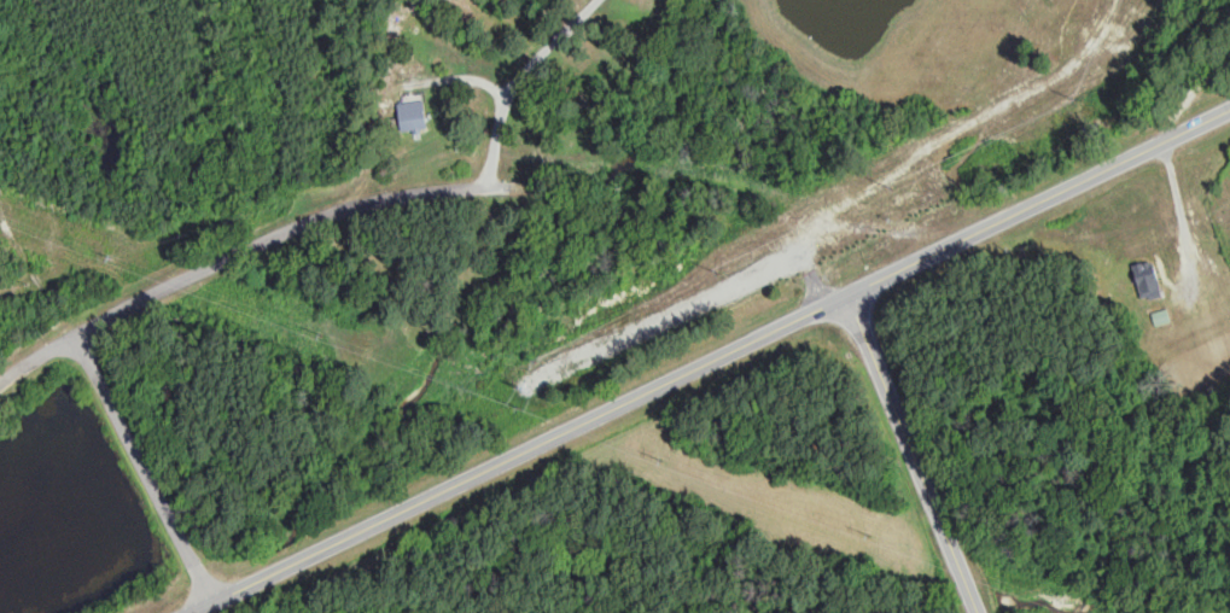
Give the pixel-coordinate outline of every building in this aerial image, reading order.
[(399,103),(402,132),(429,129),(426,100),(399,103)] [(1159,262),(1137,264),(1140,300),(1163,297),(1159,262)]
